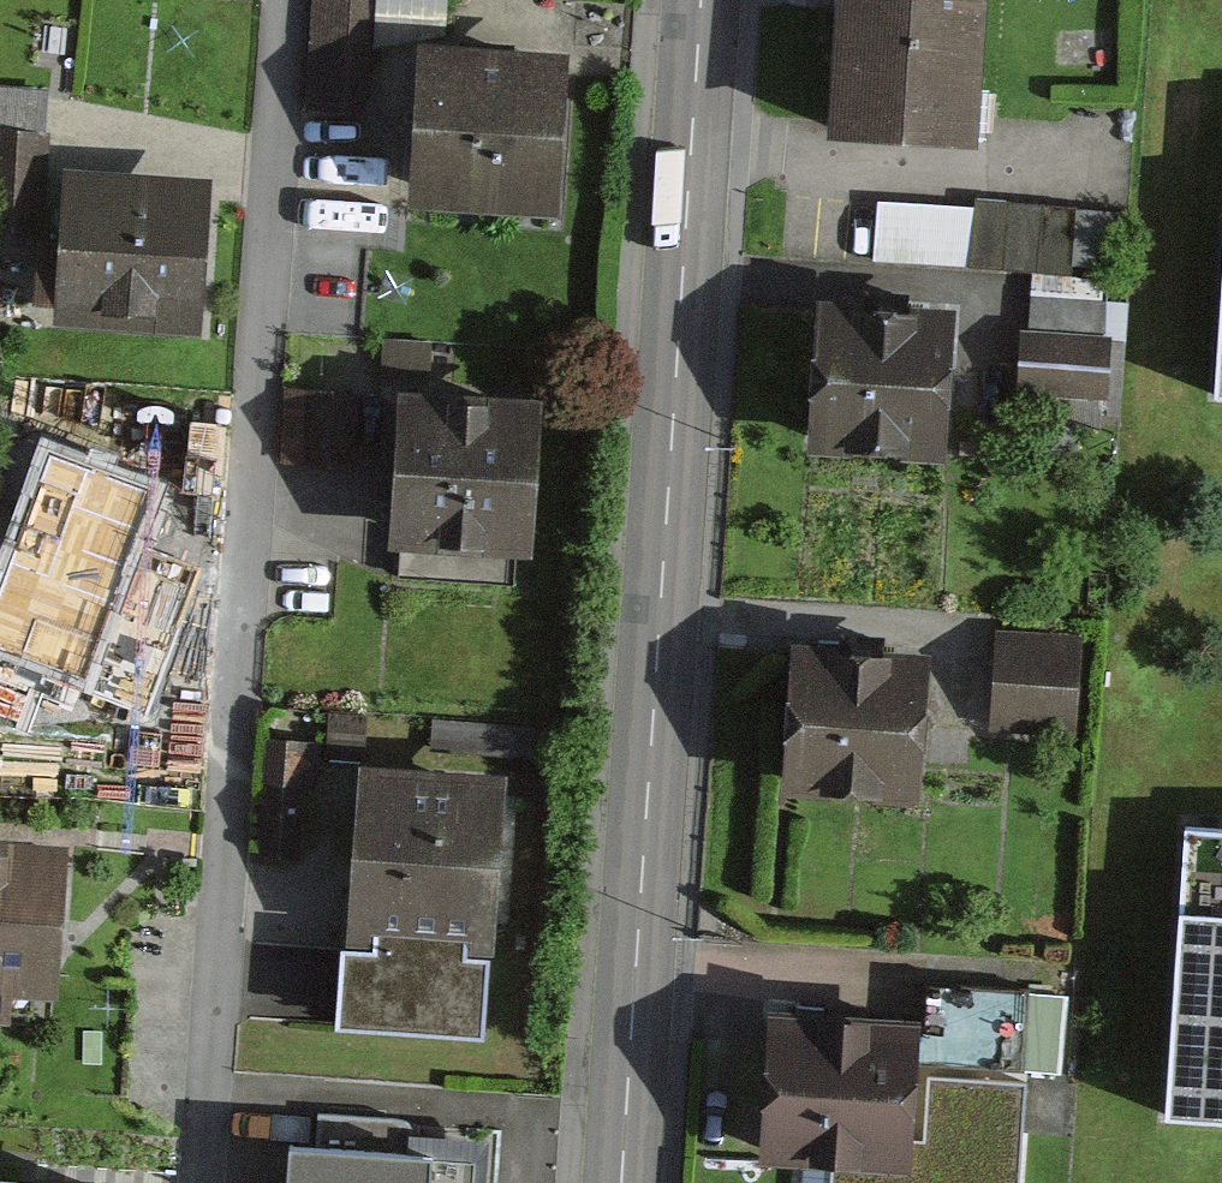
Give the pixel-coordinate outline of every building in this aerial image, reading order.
[(308,109),(364,113),(373,0),(317,0),(308,109)] [(833,149),(972,158),(982,0),(843,0),(833,149)] [(417,55),(408,224),(562,232),(572,64),(417,55)] [(1215,75),(1203,369),(1221,370),(1221,75),(1215,75)] [(0,83),(0,225),(44,227),(51,85),(0,83)] [(206,344),(218,186),(61,174),(49,332),(206,344)] [(1119,217),(1070,215),(1070,208),(970,202),(969,213),(879,207),(875,267),(973,273),(973,271),(1066,276),(1066,271),(1116,274),(1119,217)] [(952,315),(809,308),(801,461),(944,469),(952,315)] [(1107,399),(1109,341),(1017,338),(1015,396),(1107,399)] [(364,393),(291,389),(287,470),(359,474),(364,393)] [(391,564),(534,574),(545,414),(401,405),(391,564)] [(193,676),(201,517),(25,508),(17,668),(193,676)] [(1072,739),(1078,639),(994,634),(988,734),(1072,739)] [(922,659),(782,647),(769,798),(910,810),(922,659)] [(308,744),(271,741),(264,857),(301,859),(308,744)] [(526,781),(376,771),(366,932),(516,942),(526,781)] [(1169,788),(1143,1095),(1221,1102),(1221,793),(1169,788)] [(0,850),(0,1033),(11,1034),(12,1010),(59,1013),(70,854),(0,850)] [(1055,1075),(1059,1004),(1021,1001),(1021,992),(923,986),(918,1078),(1013,1084),(1014,1072),(1055,1075)] [(901,1174),(907,1024),(748,1017),(742,1168),(901,1174)] [(326,1138),(308,1137),(306,1182),(489,1182),(490,1157),(453,1155),(453,1144),(414,1142),(415,1116),(328,1112),(326,1138)]
